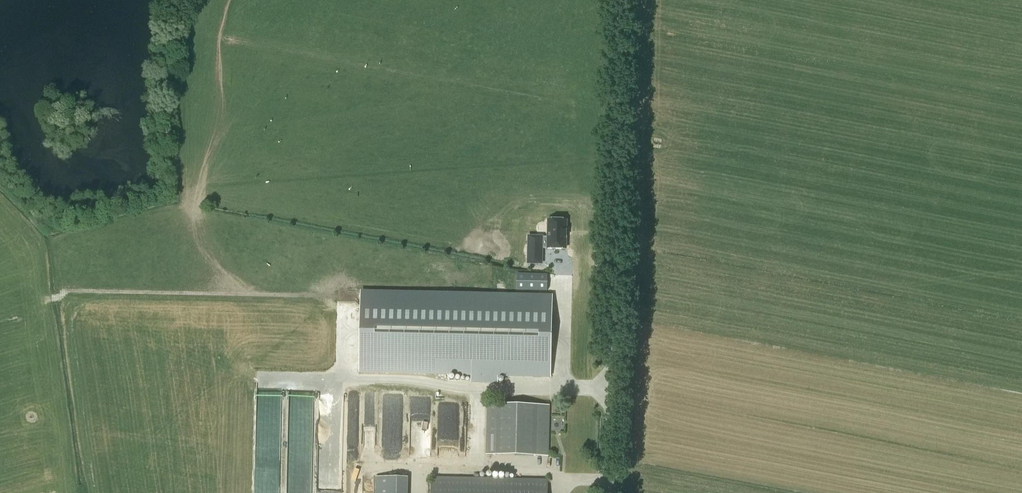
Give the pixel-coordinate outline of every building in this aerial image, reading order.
[(537,240),(536,267),(550,267),(550,252),(574,252),(574,223),(557,223),(556,240),(537,240)] [(548,274),(517,274),(517,291),(547,291),(548,274)] [(361,372),(476,374),(476,378),(550,379),(551,302),(362,298),(361,372)] [(548,456),(549,405),(487,404),(486,455),(548,456)] [(407,478),(376,477),(376,492),(406,492),(407,478)] [(548,481),(431,478),(431,492),(547,492),(548,481)]
